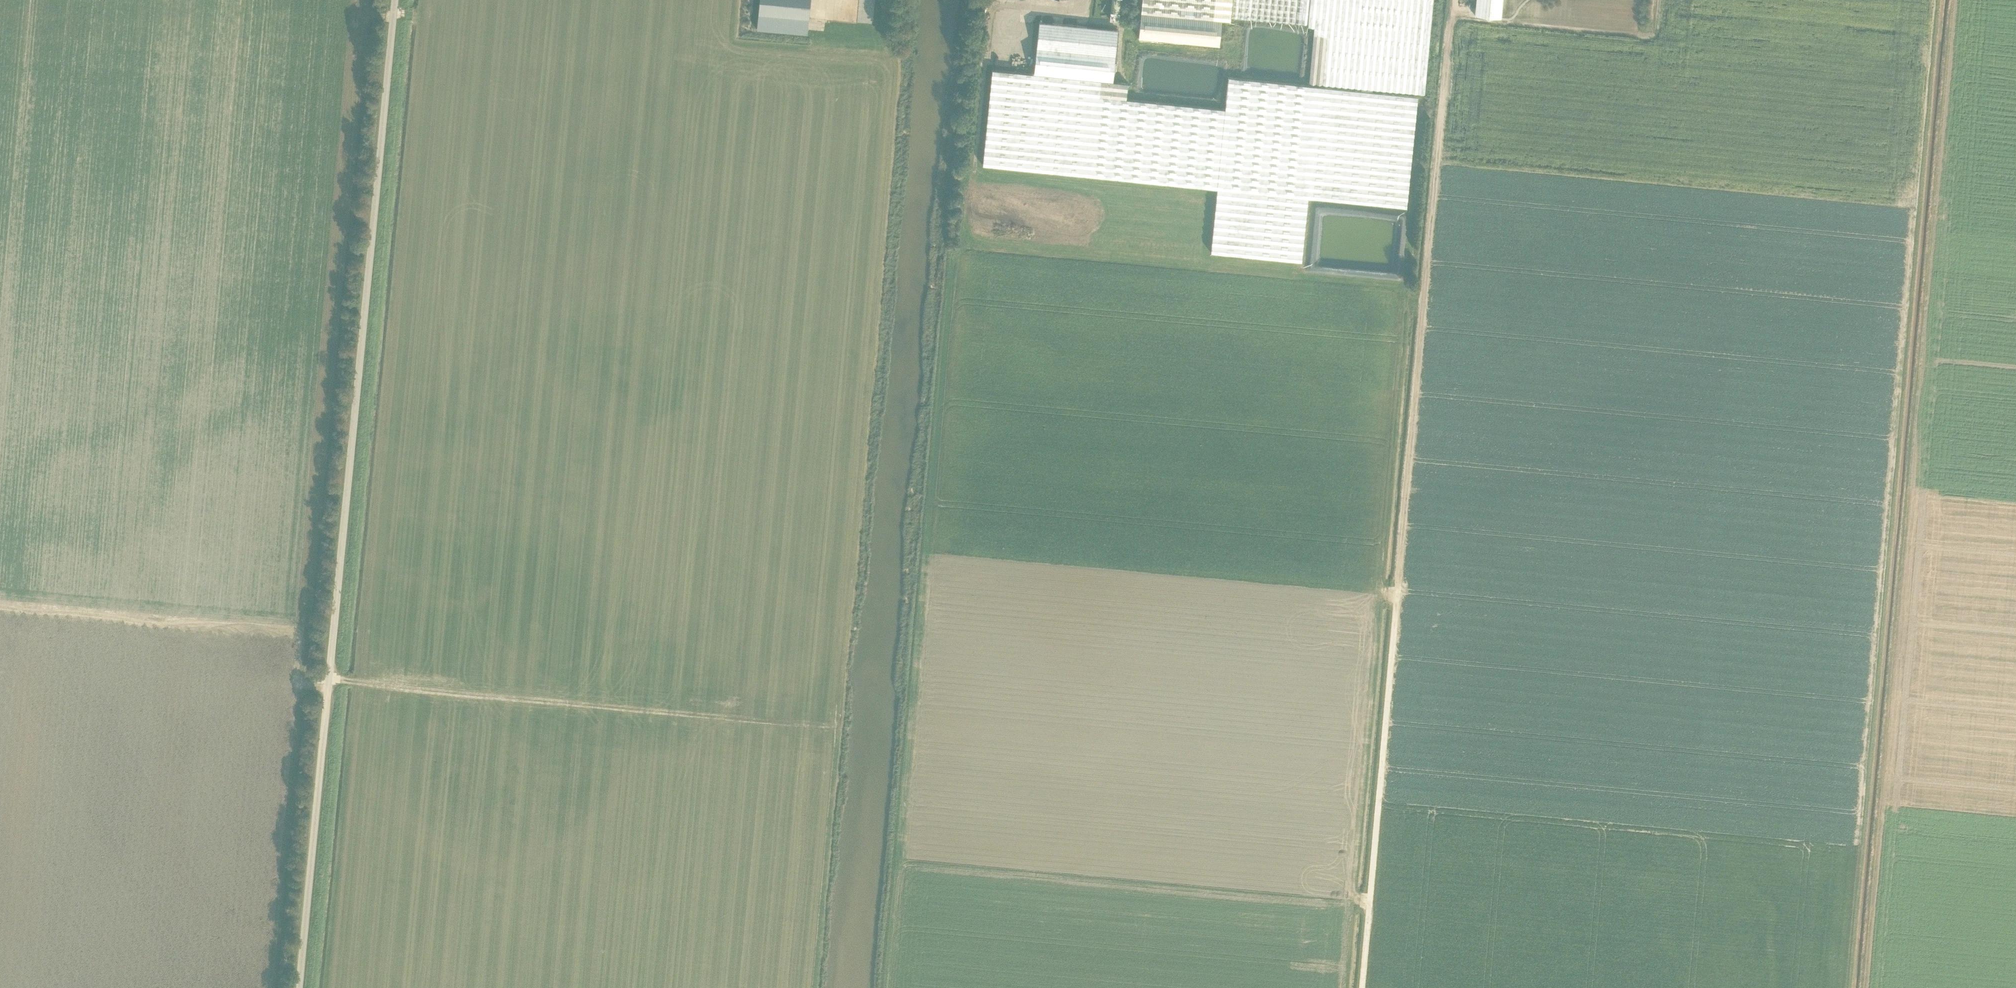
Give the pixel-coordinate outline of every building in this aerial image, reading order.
[(811,0),(760,0),(759,13),(757,29),(808,34),(809,18),(811,0)] [(878,0),(862,0),(862,13),(878,12),(878,0)] [(1139,38),(1220,46),(1223,16),(1296,23),(1296,25),(1315,27),(1310,82),(1425,93),(1434,0),(1143,0),(1139,38)] [(1475,14),(1501,17),(1503,0),(1476,0),(1475,14)] [(1111,19),(1120,20),(1121,12),(1112,11),(1111,19)] [(1118,29),(1040,21),(1037,47),(1116,55),(1118,29)] [(1116,55),(1037,47),(1035,73),(1114,81),(1116,55)] [(1128,82),(994,69),(984,165),(1218,188),(1212,252),(1302,261),(1309,197),(1407,207),(1418,95),(1229,76),(1225,108),(1127,98),(1128,82)]
